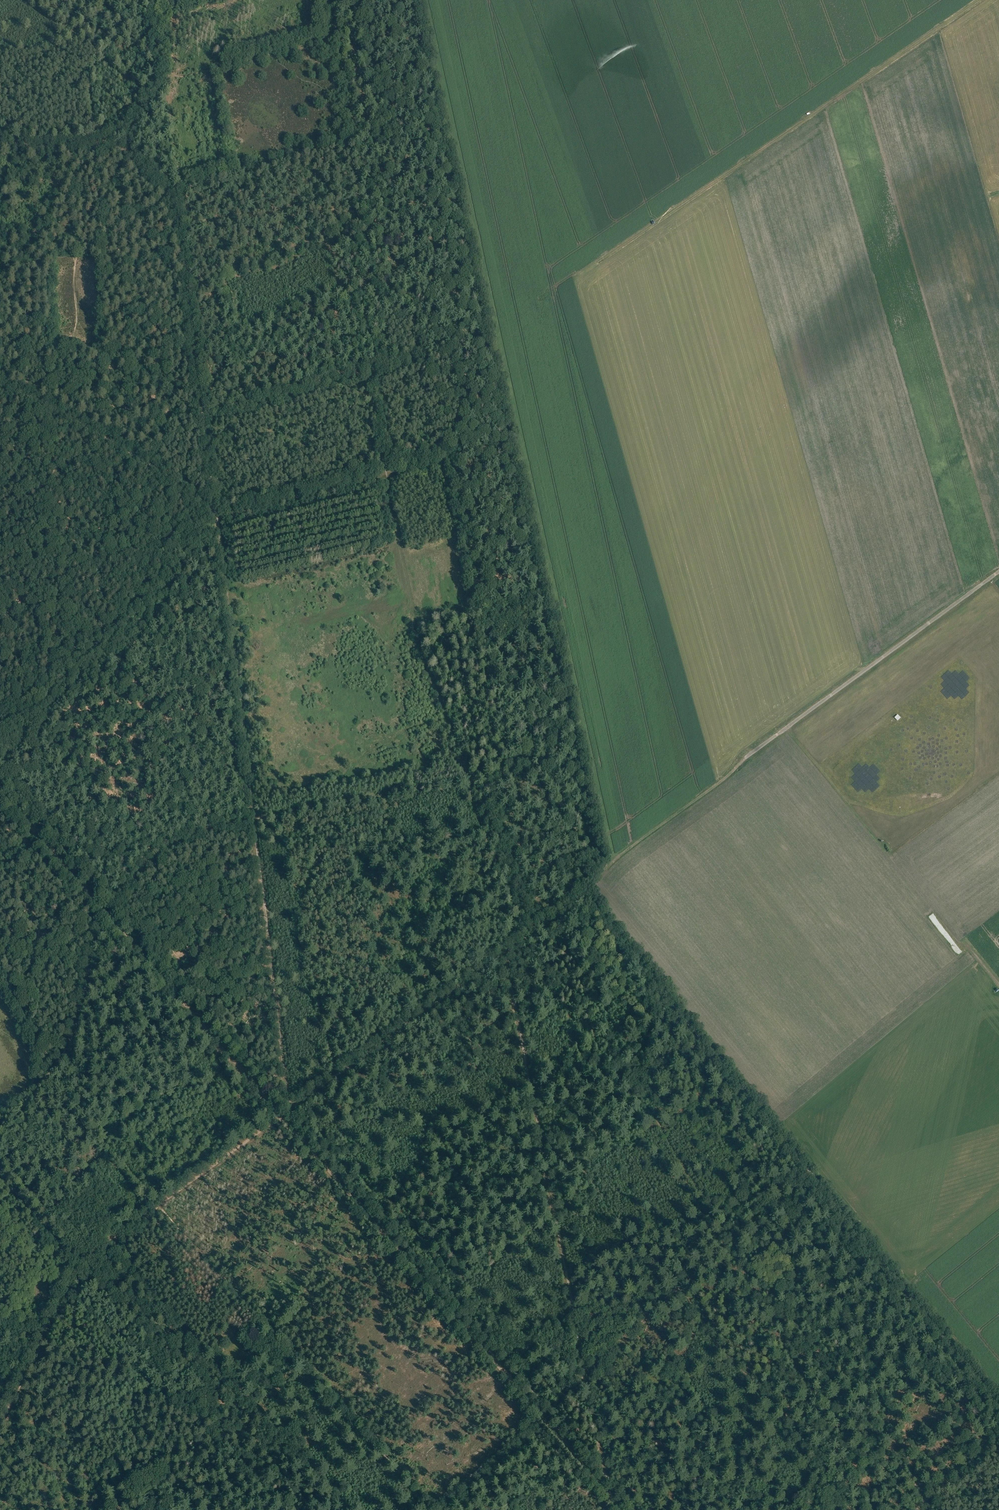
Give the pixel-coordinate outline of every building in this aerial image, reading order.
[(940,692),(947,699),(951,696),(955,699),(958,696),(962,700),(969,693),(966,689),(970,685),(966,682),(970,678),(963,671),(959,674),(956,670),(952,674),(948,670),(941,677),(944,681),(941,684),(944,688),(940,692)]
